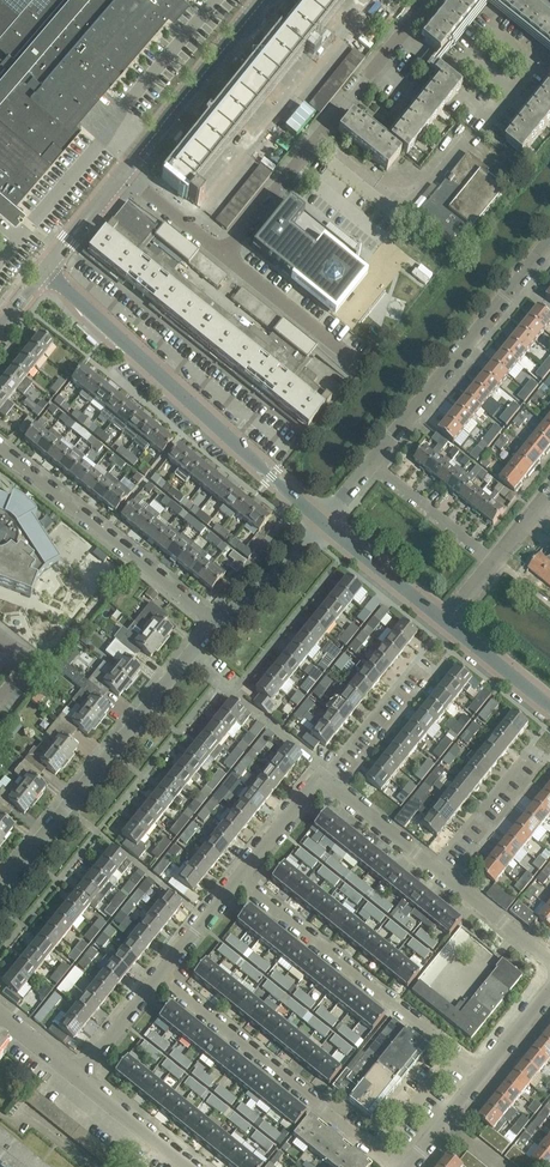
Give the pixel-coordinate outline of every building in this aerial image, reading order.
[(5,92),(5,89),(16,75),(19,75),(20,75),(22,76),(28,69),(29,68),(29,65),(40,51),(43,51),(44,50),(43,47),(55,33),(58,33),(58,30),(62,25),(66,24),(81,6),(80,3),(83,0),(60,0),(58,2),(55,6),(55,9),(54,11),(51,11),(50,11),(51,15),(50,16),(46,16),(40,23),(40,27),(39,28),(36,28),(36,29),(36,32),(24,45),(21,46),(20,46),(20,50),(16,55),(13,55),(12,55),(8,60),(8,61),(8,64),(4,69),(1,69),(0,70),(0,73),(0,74),(0,98),(5,92)] [(1,29),(21,46),(24,45),(36,32),(36,29),(36,28),(3,0),(0,0),(0,30),(1,29)] [(36,28),(39,28),(40,27),(40,23),(46,16),(50,16),(51,15),(50,11),(51,11),(54,11),(55,9),(55,6),(58,2),(56,0),(3,0),(36,28)] [(97,20),(114,1),(113,0),(83,0),(80,3),(81,6),(97,20)] [(114,1),(151,32),(167,12),(173,17),(177,12),(163,0),(114,0),(114,1)] [(177,12),(188,0),(163,0),(177,12)] [(165,178),(188,197),(187,198),(197,206),(204,197),(191,186),(341,0),(309,0),(165,178)] [(425,41),(442,55),(487,0),(459,0),(425,41)] [(526,0),(491,0),(549,48),(549,20),(526,0)] [(66,57),(76,65),(103,88),(151,32),(114,1),(97,20),(82,38),(75,47),(66,57)] [(66,24),(82,38),(97,20),(81,6),(66,24)] [(75,47),(82,38),(66,24),(62,25),(58,30),(58,33),(75,47)] [(0,30),(0,45),(7,51),(7,52),(8,52),(12,55),(13,55),(16,55),(20,50),(20,46),(21,46),(1,29),(0,30)] [(75,47),(58,33),(55,33),(43,47),(44,50),(69,72),(76,65),(66,57),(75,47)] [(354,49),(349,55),(360,64),(365,58),(354,49)] [(69,72),(44,50),(43,51),(40,51),(29,65),(29,68),(28,69),(54,91),(69,72)] [(0,70),(1,69),(4,69),(8,64),(8,61),(8,60),(4,56),(5,55),(4,55),(2,57),(0,55),(0,69),(0,70)] [(356,69),(360,64),(349,55),(345,60),(356,69)] [(345,60),(340,66),(351,75),(356,69),(345,60)] [(76,65),(69,72),(54,91),(28,69),(22,76),(25,79),(26,77),(37,87),(32,92),(46,104),(62,117),(35,148),(40,152),(70,117),(73,120),(74,119),(75,120),(78,117),(103,88),(76,65)] [(433,65),(430,69),(428,71),(431,74),(428,78),(435,84),(389,141),(406,155),(446,106),(461,87),(433,65)] [(347,81),(351,75),(340,66),(336,72),(347,81)] [(336,72),(331,77),(342,86),(347,81),(336,72)] [(25,79),(22,76),(20,75),(19,75),(16,75),(5,89),(5,92),(35,118),(46,104),(32,92),(37,87),(26,77),(25,79)] [(338,92),(342,86),(331,77),(327,83),(338,92)] [(327,83),(322,88),(333,97),(338,92),(327,83)] [(506,142),(523,156),(549,122),(549,87),(506,142)] [(329,103),(333,97),(322,88),(318,94),(329,103)] [(5,92),(0,98),(0,118),(40,152),(35,148),(62,117),(46,104),(35,118),(5,92)] [(318,94),(313,99),(324,108),(329,103),(318,94)] [(320,114),(324,108),(313,99),(309,105),(320,114)] [(386,171),(400,154),(352,115),(338,132),(386,171)] [(81,125),(75,120),(74,119),(73,120),(70,117),(40,152),(50,161),(81,125)] [(0,118),(0,164),(8,171),(15,164),(24,172),(34,180),(50,161),(40,152),(0,118)] [(479,172),(444,216),(464,232),(516,168),(493,149),(476,170),(479,172)] [(244,164),(251,172),(260,164),(252,157),(244,164)] [(8,171),(0,181),(0,191),(5,195),(24,172),(15,164),(8,171)] [(0,164),(0,181),(8,171),(0,164)] [(260,165),(256,170),(267,179),(272,174),(260,165)] [(263,185),(267,179),(256,170),(251,176),(263,185)] [(34,180),(24,172),(5,195),(14,203),(16,200),(34,180)] [(251,176),(247,182),(258,191),(263,185),(251,176)] [(254,196),(258,191),(247,182),(242,187),(254,196)] [(242,187),(238,193),(249,202),(254,196),(242,187)] [(15,221),(20,215),(25,209),(18,202),(16,200),(14,203),(5,195),(0,191),(0,208),(15,221)] [(245,207),(249,202),(238,193),(233,198),(245,207)] [(233,198),(229,204),(240,213),(245,207),(233,198)] [(364,276),(356,269),(361,262),(363,264),(365,262),(317,224),(315,226),(307,219),(309,217),(289,201),(252,247),(334,313),(364,276)] [(108,227),(87,252),(127,285),(307,429),(331,399),(335,394),(299,365),(274,344),(253,327),(248,332),(174,272),(178,266),(153,246),(148,251),(142,246),(157,228),(128,202),(108,227)] [(236,218),(240,213),(229,204),(224,209),(236,218)] [(403,206),(382,232),(391,239),(408,252),(418,261),(432,272),(452,246),(440,236),(437,239),(427,231),(435,222),(428,217),(421,226),(413,219),(416,216),(403,206)] [(224,209),(220,215),(231,224),(236,218),(224,209)] [(227,230),(231,224),(220,215),(215,221),(227,230)] [(154,237),(188,265),(198,253),(164,225),(154,237)] [(204,257),(198,253),(188,265),(194,269),(204,257)] [(194,269),(200,274),(210,262),(204,257),(194,269)] [(215,266),(210,262),(200,274),(205,279),(215,266)] [(205,279),(211,283),(221,271),(215,266),(205,279)] [(227,276),(221,271),(211,283),(217,288),(227,276)] [(230,299),(238,305),(247,292),(242,288),(235,296),(233,295),(230,299)] [(238,305),(243,309),(253,297),(247,292),(238,305)] [(243,309),(249,314),(259,302),(253,297),(243,309)] [(249,314),(255,318),(265,306),(259,302),(249,314)] [(255,318),(261,323),(270,311),(265,306),(255,318)] [(549,324),(549,316),(539,307),(529,318),(544,330),(549,324)] [(261,323),(266,328),(276,315),(270,311),(261,323)] [(276,315),(266,328),(272,332),(282,320),(276,315)] [(535,342),(544,330),(529,318),(520,330),(535,342)] [(272,332),(307,360),(317,348),(282,320),(272,332)] [(520,330),(511,341),(526,353),(535,342),(520,330)] [(40,334),(30,346),(43,356),(53,345),(40,334)] [(517,364),(526,353),(511,341),(502,352),(517,364)] [(34,367),(43,356),(30,346),(21,357),(34,367)] [(508,375),(517,364),(502,352),(493,363),(508,375)] [(25,378),(34,367),(21,357),(12,368),(25,378)] [(79,366),(73,361),(68,367),(74,372),(79,366)] [(493,363),(484,374),(499,386),(508,375),(493,363)] [(543,380),(549,371),(543,366),(536,375),(543,380)] [(12,368),(3,379),(16,390),(23,395),(32,384),(25,378),(12,368)] [(71,381),(83,391),(93,378),(81,368),(71,381)] [(490,398),(499,386),(484,374),(475,385),(490,398)] [(60,388),(65,382),(60,378),(55,384),(60,388)] [(91,404),(94,400),(105,387),(93,378),(83,391),(79,395),(91,404)] [(16,390),(3,379),(0,383),(0,395),(7,401),(16,390)] [(532,380),(525,388),(531,394),(539,385),(532,380)] [(60,388),(55,384),(50,390),(56,394),(60,388)] [(475,385),(466,397),(481,409),(490,398),(475,385)] [(116,396),(105,387),(94,400),(105,409),(116,396)] [(525,402),(531,394),(525,388),(518,397),(525,402)] [(534,396),(541,401),(545,397),(538,391),(534,396)] [(7,401),(0,395),(0,414),(4,417),(13,405),(7,401)] [(111,424),(127,405),(116,396),(105,409),(100,415),(111,424)] [(538,406),(541,401),(534,396),(531,400),(538,406)] [(54,402),(60,407),(64,401),(58,397),(54,402)] [(472,420),(481,409),(466,397),(457,408),(472,420)] [(27,399),(24,404),(33,411),(37,406),(27,399)] [(42,411),(47,405),(42,400),(37,406),(42,411)] [(514,402),(507,411),(513,416),(520,408),(514,402)] [(52,405),(47,411),(53,415),(58,410),(52,405)] [(127,405),(111,424),(122,433),(123,432),(128,427),(138,414),(127,405)] [(42,411),(37,406),(33,411),(32,412),(38,417),(42,411)] [(457,408),(448,419),(463,431),(469,436),(478,425),(472,420),(457,408)] [(77,421),(81,415),(76,410),(71,416),(77,421)] [(506,425),(513,416),(507,411),(500,419),(506,425)] [(59,420),(71,430),(73,427),(72,426),(74,423),(63,414),(59,420)] [(134,441),(139,436),(149,423),(138,414),(128,427),(123,432),(134,441)] [(520,414),(516,418),(523,424),(527,419),(520,414)] [(77,421),(83,426),(87,420),(81,415),(77,421)] [(24,433),(33,422),(28,417),(19,429),(24,433)] [(523,424),(516,418),(512,423),(519,428),(523,424)] [(36,449),(46,436),(39,430),(44,423),(40,419),(24,439),(36,449)] [(454,443),(463,431),(448,419),(439,431),(454,443)] [(81,428),(74,423),(72,426),(73,427),(71,430),(76,434),(81,428)] [(161,432),(149,423),(139,436),(134,441),(133,442),(140,448),(145,452),(150,445),(161,432)] [(545,423),(536,434),(549,446),(549,427),(545,423)] [(489,433),(495,439),(502,430),(496,424),(489,433)] [(99,439),(104,433),(98,429),(93,434),(99,439)] [(51,430),(46,436),(36,449),(47,458),(58,445),(62,439),(51,430)] [(150,445),(162,454),(172,441),(161,432),(150,445)] [(99,439),(105,444),(110,438),(104,433),(99,439)] [(436,433),(432,439),(438,445),(443,449),(445,447),(448,443),(436,433)] [(488,447),(495,439),(489,433),(482,442),(488,447)] [(527,445),(542,458),(545,454),(547,455),(549,451),(549,446),(536,434),(527,445)] [(498,441),(505,446),(508,442),(502,436),(498,441)] [(96,441),(91,437),(87,443),(93,448),(95,445),(94,444),(96,441)] [(103,446),(96,441),(94,444),(95,445),(93,448),(98,452),(103,446)] [(501,451),(505,446),(498,441),(494,445),(501,451)] [(58,445),(47,458),(58,467),(69,454),(58,445)] [(425,448),(414,461),(426,470),(436,457),(443,449),(438,445),(432,453),(425,448)] [(542,458),(527,445),(518,457),(535,470),(540,463),(539,461),(542,458)] [(190,455),(178,446),(167,459),(179,468),(190,455)] [(122,457),(126,451),(120,447),(116,452),(122,457)] [(478,447),(470,456),(477,461),(484,452),(478,447)] [(73,448),(69,454),(58,467),(69,476),(80,463),(84,457),(73,448)] [(459,452),(454,448),(449,454),(454,458),(459,452)] [(122,457),(128,462),(132,456),(126,451),(122,457)] [(119,459),(114,455),(109,461),(116,466),(118,463),(117,462),(119,459)] [(190,455),(179,468),(175,474),(186,483),(190,477),(201,464),(190,455)] [(436,457),(426,470),(437,479),(447,466),(451,461),(446,457),(442,462),(436,457)] [(471,461),(466,457),(461,463),(466,467),(471,461)] [(529,477),(535,470),(518,457),(509,468),(524,480),(527,476),(529,477)] [(125,465),(119,459),(117,462),(118,463),(116,466),(121,470),(125,465)] [(480,463),(486,469),(490,464),(484,459),(480,463)] [(80,463),(69,476),(81,485),(91,472),(80,463)] [(190,477),(202,486),(212,473),(207,470),(209,468),(203,463),(202,465),(201,464),(190,477)] [(145,476),(149,470),(143,465),(139,471),(145,476)] [(453,471),(447,466),(437,479),(448,488),(462,471),(457,466),(453,471)] [(477,476),(482,470),(477,466),(472,472),(477,476)] [(524,480),(509,468),(499,479),(515,492),(515,491),(517,492),(522,485),(521,484),(524,480)] [(463,471),(448,488),(459,497),(470,484),(474,480),(477,476),(472,472),(469,476),(463,471)] [(102,481),(91,472),(81,485),(92,494),(102,481)] [(202,486),(213,496),(223,482),(212,473),(202,486)] [(108,474),(102,481),(92,494),(103,503),(119,483),(108,474)] [(143,478),(137,474),(132,479),(138,484),(143,478)] [(155,475),(150,480),(162,490),(167,484),(155,475)] [(488,485),(493,479),(488,475),(483,481),(488,485)] [(223,482),(213,496),(224,505),(235,492),(223,482)] [(113,511),(115,512),(131,493),(119,483),(103,503),(108,507),(108,509),(111,511),(113,511)] [(148,483),(144,489),(150,493),(154,488),(148,483)] [(459,497),(471,506),(481,493),(470,484),(459,497)] [(499,484),(494,490),(499,494),(504,488),(499,484)] [(175,495),(177,493),(172,488),(168,494),(174,499),(176,497),(175,495)] [(235,492),(224,505),(219,511),(230,520),(235,514),(246,501),(235,492)] [(189,502),(178,493),(177,493),(175,495),(176,497),(174,499),(184,508),(189,502)] [(482,515),(492,502),(488,499),(481,493),(471,506),(482,515)] [(516,497),(511,493),(506,499),(511,503),(516,497)] [(12,495),(10,501),(0,497),(0,587),(30,598),(36,581),(44,572),(59,562),(31,518),(36,515),(32,509),(26,503),(20,499),(12,495)] [(143,499),(138,495),(121,517),(132,526),(143,513),(135,507),(143,499)] [(171,501),(165,497),(161,502),(167,508),(170,505),(168,504),(171,501)] [(182,510),(171,501),(168,504),(170,505),(167,508),(178,516),(182,510)] [(235,514),(246,523),(257,510),(246,501),(235,514)] [(184,508),(196,517),(200,511),(189,502),(184,508)] [(506,509),(501,505),(499,508),(492,502),(482,515),(493,525),(506,509)] [(148,507),(143,513),(132,526),(143,535),(154,522),(159,516),(148,507)] [(178,516),(189,525),(190,526),(192,523),(191,522),(193,519),(182,510),(178,516)] [(257,510),(246,523),(258,532),(269,519),(257,510)] [(212,521),(200,511),(196,517),(207,526),(212,521)] [(204,528),(193,519),(191,522),(192,523),(190,526),(200,534),(204,528)] [(143,535),(155,544),(165,531),(154,522),(143,535)] [(218,535),(223,529),(217,525),(212,530),(218,535)] [(169,527),(165,531),(155,544),(166,554),(176,540),(180,536),(169,527)] [(218,535),(224,540),(229,534),(223,529),(218,535)] [(215,537),(210,533),(206,539),(212,544),(214,541),(213,540),(215,537)] [(181,534),(180,536),(176,540),(166,554),(177,563),(192,543),(181,534)] [(227,547),(215,537),(213,540),(214,541),(212,544),(223,552),(227,547)] [(235,549),(241,553),(246,548),(234,539),(230,544),(235,549)] [(250,542),(246,548),(241,553),(248,559),(257,548),(250,542)] [(188,572),(203,553),(204,552),(192,543),(177,563),(188,572)] [(531,571),(549,586),(549,550),(549,549),(531,571)] [(229,557),(234,562),(239,556),(233,551),(229,557)] [(214,562),(203,553),(188,572),(199,581),(214,562)] [(239,556),(234,562),(230,567),(236,573),(246,562),(239,556)] [(215,563),(214,562),(199,581),(211,590),(225,573),(214,564),(215,563)] [(337,589),(352,601),(361,589),(346,577),(337,589)] [(146,595),(144,597),(151,603),(153,600),(158,595),(150,589),(146,595)] [(328,600),(343,612),(352,601),(337,589),(328,600)] [(379,604),(373,598),(363,610),(366,613),(367,612),(371,615),(379,604)] [(319,611),(334,623),(343,612),(328,600),(319,611)] [(140,616),(135,623),(145,631),(161,644),(171,631),(163,624),(159,621),(164,614),(151,603),(140,616)] [(377,620),(380,622),(389,611),(382,606),(372,618),(376,621),(377,620)] [(366,613),(363,610),(357,618),(363,623),(371,615),(367,612),(366,613)] [(334,623),(319,611),(310,622),(325,635),(334,623)] [(373,631),(380,623),(380,622),(377,620),(376,621),(372,618),(366,626),(373,631)] [(316,646),(325,635),(310,622),(301,634),(316,646)] [(392,633),(407,645),(416,634),(401,622),(392,633)] [(124,629),(115,639),(133,653),(138,647),(142,650),(150,657),(161,644),(145,631),(135,623),(129,630),(127,632),(124,629)] [(352,624),(345,632),(345,633),(348,635),(349,634),(352,637),(359,629),(352,624)] [(362,632),(354,641),(358,643),(359,642),(362,645),(368,637),(362,632)] [(348,635),(345,633),(339,640),(345,646),(352,637),(349,634),(348,635)] [(383,644),(398,656),(407,645),(392,633),(383,644)] [(301,634),(292,645),(307,657),(311,661),(320,650),(316,646),(301,634)] [(115,639),(105,652),(119,663),(113,670),(129,683),(140,670),(127,660),(133,653),(115,639)] [(355,654),(362,645),(359,642),(358,643),(354,641),(348,648),(355,654)] [(374,655),(389,668),(398,656),(383,644),(374,655)] [(297,668),(307,657),(292,645),(282,656),(297,668)] [(334,659),(341,652),(334,646),(327,655),(330,658),(331,657),(334,659)] [(369,651),(365,657),(370,661),(365,667),(380,679),(389,668),(374,655),(369,651)] [(343,654),(336,663),(340,666),(341,664),(344,667),(343,668),(349,673),(355,666),(349,661),(350,660),(343,654)] [(68,655),(63,661),(69,665),(73,659),(68,655)] [(330,658),(327,655),(321,663),(327,668),(334,659),(331,657),(330,658)] [(288,679),(297,668),(282,656),(273,667),(288,679)] [(98,669),(87,682),(101,693),(106,686),(110,689),(119,696),(129,683),(113,670),(103,662),(98,669)] [(343,668),(344,667),(341,664),(340,666),(336,663),(334,666),(340,672),(343,668)] [(360,663),(356,668),(361,672),(356,678),(371,690),(380,679),(365,667),(360,663)] [(78,674),(65,664),(59,671),(72,682),(78,674)] [(294,684),(288,679),(273,667),(264,679),(279,691),(285,695),(294,684)] [(448,678),(463,690),(467,694),(472,688),(468,685),(473,679),(458,667),(448,678)] [(316,682),(322,675),(315,669),(308,678),(312,681),(313,679),(316,682)] [(77,694),(72,701),(76,705),(82,710),(98,722),(108,709),(100,702),(96,699),(101,693),(87,682),(78,674),(72,682),(81,689),(77,694)] [(325,677),(318,686),(321,688),(322,687),(326,690),(332,682),(325,677)] [(312,681),(308,678),(302,685),(309,691),(316,682),(313,679),(312,681)] [(347,689),(362,701),(371,690),(356,678),(347,689)] [(454,702),(463,690),(448,678),(439,690),(454,702)] [(270,702),(279,691),(264,679),(255,690),(260,694),(253,703),(267,714),(274,705),(270,702)] [(341,684),(337,689),(343,694),(338,700),(353,713),(362,701),(347,689),(341,684)] [(319,699),(325,690),(326,690),(322,687),(321,688),(318,686),(312,693),(319,699)] [(485,689),(475,701),(478,704),(480,703),(483,705),(492,694),(485,689)] [(439,690),(430,701),(445,713),(454,702),(439,690)] [(297,705),(304,697),(297,691),(291,700),(297,705)] [(307,699),(300,708),(303,711),(304,710),(308,712),(314,705),(307,699)] [(241,727),(250,716),(230,700),(221,711),(241,727)] [(329,712),(344,724),(353,713),(338,700),(329,712)] [(489,710),(492,713),(499,706),(492,700),(485,709),(488,712),(489,710)] [(436,724),(445,713),(430,701),(421,712),(436,724)] [(478,704),(475,701),(469,709),(476,714),(483,705),(480,703),(478,704)] [(66,708),(56,721),(69,732),(75,725),(78,728),(87,735),(98,722),(82,710),(76,705),(71,712),(66,708)] [(315,717),(320,711),(314,706),(309,712),(315,717)] [(303,711),(300,708),(294,716),(300,721),(302,719),(315,729),(310,734),(307,732),(302,739),(314,749),(320,742),(325,747),(334,735),(320,723),(307,713),(308,712),(304,710),(303,711)] [(485,722),(492,713),(489,710),(488,712),(485,709),(479,717),(485,722)] [(232,739),(241,727),(221,711),(212,723),(227,735),(232,739)] [(320,712),(315,719),(320,723),(334,735),(344,724),(329,712),(325,716),(320,712)] [(421,712),(412,723),(427,735),(433,740),(442,729),(436,724),(421,712)] [(514,712),(505,723),(520,736),(529,724),(514,712)] [(464,715),(458,723),(457,724),(460,726),(461,725),(465,728),(471,720),(464,715)] [(56,721),(45,734),(56,742),(50,749),(66,762),(76,749),(64,739),(69,732),(56,721)] [(15,722),(12,726),(18,732),(22,727),(15,722)] [(251,737),(255,739),(264,727),(258,722),(249,733),(252,735),(251,737)] [(474,722),(467,731),(470,734),(471,733),(474,735),(480,728),(474,722)] [(218,746),(227,735),(212,723),(203,734),(218,746)] [(422,741),(427,735),(412,723),(403,735),(418,747),(422,750),(427,744),(422,741)] [(505,723),(495,735),(510,747),(520,736),(505,723)] [(460,726),(457,724),(451,731),(458,737),(465,728),(461,725),(460,726)] [(274,735),(267,730),(257,742),(261,744),(262,743),(265,746),(274,735)] [(467,731),(460,739),(467,744),(474,735),(471,733),(470,734),(467,731)] [(249,747),(255,739),(251,737),(252,735),(249,733),(242,742),(249,747)] [(194,745),(209,757),(214,761),(223,750),(218,746),(203,734),(194,745)] [(403,735),(394,746),(409,758),(418,747),(403,735)] [(501,758),(510,747),(495,735),(486,746),(501,758)] [(447,750),(453,743),(446,737),(439,746),(442,749),(443,747),(447,750)] [(257,742),(251,749),(258,755),(265,746),(262,743),(261,744),(257,742)] [(34,748),(24,760),(37,771),(43,765),(47,768),(55,775),(66,762),(50,749),(42,743),(36,749),(34,748)] [(200,768),(209,757),(194,745),(185,756),(200,768)] [(277,756),(292,769),(301,757),(286,745),(277,756)] [(456,745),(449,754),(452,756),(453,755),(456,758),(460,754),(457,746),(456,745)] [(400,769),(409,758),(394,746),(385,757),(400,769)] [(442,749),(439,746),(433,754),(440,759),(447,750),(443,747),(442,749)] [(486,746),(477,757),(492,769),(501,758),(486,746)] [(237,762),(244,753),(237,748),(231,755),(234,758),(233,759),(237,762)] [(473,763),(468,768),(483,781),(492,769),(477,757),(471,752),(467,758),(473,763)] [(451,765),(456,758),(453,755),(452,756),(449,754),(442,761),(447,765),(451,765)] [(234,758),(231,755),(224,764),(230,769),(237,762),(233,759),(234,758)] [(244,766),(247,768),(253,761),(247,755),(239,764),(243,767),(244,766)] [(185,756),(176,768),(191,780),(196,784),(200,778),(195,774),(200,768),(185,756)] [(268,768),(283,780),(292,769),(277,756),(268,768)] [(391,780),(400,769),(385,757),(376,768),(391,780)] [(24,760),(14,773),(24,781),(18,788),(34,801),(45,788),(32,778),(37,771),(24,760)] [(429,773),(435,765),(428,760),(421,768),(424,771),(425,770),(429,773)] [(239,764),(233,772),(240,777),(247,768),(244,766),(243,767),(239,764)] [(444,773),(438,767),(430,776),(434,779),(435,777),(438,780),(444,773)] [(186,786),(191,780),(176,768),(167,779),(182,791),(185,794),(189,789),(186,786)] [(259,779),(274,791),(283,780),(268,768),(259,779)] [(385,787),(391,780),(376,768),(366,780),(384,794),(388,789),(385,787)] [(424,771),(421,768),(415,776),(422,781),(429,773),(425,770),(424,771)] [(479,786),(483,781),(468,768),(459,780),(474,792),(477,792),(479,789),(479,786)] [(219,784),(226,775),(219,770),(213,777),(216,780),(215,782),(219,784)] [(430,776),(424,784),(431,789),(433,786),(446,796),(441,802),(456,814),(465,803),(450,791),(438,781),(438,780),(435,777),(434,779),(430,776)] [(0,782),(0,806),(6,811),(11,804),(15,807),(24,814),(34,801),(18,788),(14,784),(11,782),(4,777),(0,782)] [(212,792),(219,784),(215,782),(216,780),(213,777),(206,786),(212,792)] [(226,788),(229,791),(235,783),(228,778),(221,787),(225,789),(226,788)] [(167,779),(158,790),(173,802),(178,807),(182,802),(177,797),(182,791),(167,779)] [(245,786),(250,790),(265,802),(274,791),(259,779),(254,785),(249,781),(245,786)] [(459,780),(450,791),(465,803),(474,792),(459,780)] [(411,795),(417,787),(410,782),(403,791),(406,793),(407,792),(411,795)] [(222,800),(228,792),(229,791),(226,788),(225,789),(221,787),(215,794),(222,800)] [(164,813),(173,802),(158,790),(148,801),(164,813)] [(241,801),(256,814),(265,802),(250,790),(241,801)] [(419,790),(412,798),(416,801),(417,800),(420,803),(426,795),(419,790)] [(406,793),(403,791),(397,798),(403,804),(411,795),(407,792),(406,793)] [(544,792),(541,796),(540,795),(534,802),(549,815),(549,797),(544,792)] [(200,793),(193,802),(197,804),(198,803),(201,806),(207,798),(200,793)] [(412,798),(395,820),(404,828),(418,812),(423,806),(420,803),(417,800),(416,801),(412,798)] [(148,801),(139,812),(154,825),(164,813),(148,801)] [(207,811),(211,814),(217,806),(210,801),(203,809),(206,812),(207,811)] [(232,813),(247,825),(256,814),(241,801),(232,813)] [(197,804),(193,802),(187,809),(194,815),(201,806),(198,803),(197,804)] [(441,802),(432,813),(447,825),(456,814),(441,802)] [(526,815),(541,827),(549,816),(549,815),(534,802),(528,810),(529,811),(526,815)] [(0,839),(2,840),(13,827),(0,817),(6,811),(0,806),(0,838),(0,839)] [(447,825),(432,813),(423,806),(418,812),(427,819),(423,825),(438,837),(447,825)] [(203,809),(197,817),(204,822),(211,814),(207,811),(206,812),(203,809)] [(313,826),(310,830),(316,835),(311,841),(317,846),(321,841),(337,820),(325,811),(318,821),(313,826)] [(145,836),(154,825),(139,812),(130,824),(145,836)] [(247,825),(232,813),(222,824),(237,836),(247,825)] [(182,829),(189,821),(182,815),(176,823),(180,825),(179,827),(182,829)] [(532,838),(541,827),(526,815),(523,819),(521,817),(515,825),(532,838)] [(337,820),(321,841),(332,850),(336,845),(348,829),(337,820)] [(176,837),(182,829),(179,827),(180,825),(176,823),(169,832),(176,837)] [(189,833),(193,836),(199,828),(192,823),(185,832),(188,834),(189,833)] [(145,836),(130,824),(121,835),(127,840),(122,846),(138,860),(145,851),(145,847),(139,843),(145,836)] [(237,836),(222,824),(213,835),(228,847),(237,836)] [(508,837),(523,850),(532,838),(515,825),(509,832),(511,833),(508,837)] [(359,839),(348,829),(336,845),(347,854),(359,839)] [(188,834),(185,832),(179,839),(186,845),(193,836),(189,833),(188,834)] [(210,839),(204,846),(219,858),(228,847),(213,835),(210,833),(207,836),(210,839)] [(514,861),(523,850),(508,837),(505,841),(503,840),(497,847),(514,861)] [(161,849),(164,852),(171,843),(164,838),(159,845),(162,848),(161,849)] [(302,845),(311,853),(317,846),(307,839),(302,845)] [(347,854),(342,860),(353,869),(358,863),(371,848),(359,839),(347,854)] [(151,854),(158,859),(164,852),(161,849),(162,848),(159,845),(151,854)] [(181,850),(174,845),(167,854),(171,856),(172,855),(175,858),(181,850)] [(204,846),(195,857),(210,870),(219,858),(204,846)] [(311,853),(319,859),(325,853),(317,846),(311,853)] [(490,860),(505,872),(509,876),(513,871),(509,867),(514,861),(497,847),(491,855),(493,856),(490,860)] [(131,864),(126,860),(111,848),(102,859),(117,871),(121,875),(131,864)] [(309,855),(300,848),(294,855),(303,862),(309,855)] [(358,863),(370,872),(382,857),(371,848),(358,863)] [(171,856),(167,854),(153,872),(159,877),(175,858),(172,855),(171,856)] [(317,862),(309,855),(303,862),(311,869),(317,862)] [(543,866),(547,861),(540,856),(536,860),(543,866)] [(195,857),(186,868),(201,881),(210,870),(195,857)] [(333,871),(339,864),(330,857),(325,864),(333,871)] [(381,881),(393,866),(382,857),(370,872),(381,881)] [(278,869),(271,878),(283,888),(295,872),(299,867),(288,858),(280,867),(278,869)] [(93,870),(108,883),(114,887),(118,882),(112,877),(117,871),(102,859),(93,870)] [(480,871),(496,884),(505,872),(490,860),(487,863),(485,862),(479,870),(480,871)] [(536,860),(533,865),(539,870),(543,866),(536,860)] [(339,864),(333,871),(342,878),(347,871),(339,864)] [(187,899),(192,892),(201,881),(186,868),(183,865),(168,884),(187,899)] [(381,881),(393,890),(405,875),(393,866),(381,881)] [(331,873),(322,867),(317,873),(325,880),(331,873)] [(546,868),(537,879),(544,885),(549,877),(549,871),(546,868)] [(114,887),(108,883),(93,870),(92,871),(90,869),(86,874),(88,876),(84,882),(104,898),(114,887)] [(306,882),(295,872),(283,888),(294,897),(306,882)] [(518,883),(525,888),(534,877),(527,872),(518,883)] [(136,873),(128,882),(132,885),(133,884),(136,886),(142,879),(136,873)] [(331,873),(325,880),(334,887),(340,880),(331,873)] [(356,889),(361,882),(353,875),(347,882),(356,889)] [(404,899),(416,884),(405,875),(393,890),(404,899)] [(141,893),(145,895),(152,886),(145,881),(139,889),(142,891),(141,893)] [(84,882),(75,893),(90,905),(95,910),(104,898),(84,882)] [(317,891),(306,882),(294,897),(305,906),(317,891)] [(356,889),(364,896),(370,889),(361,882),(356,889)] [(130,883),(124,891),(129,895),(136,886),(133,884),(132,885),(130,883)] [(525,888),(518,883),(515,887),(521,893),(525,888)] [(404,899),(397,908),(402,912),(409,903),(415,908),(427,893),(416,884),(404,899)] [(501,888),(496,884),(487,895),(492,899),(501,888)] [(353,891),(345,885),(339,891),(348,898),(353,891)] [(532,886),(528,890),(535,896),(538,891),(532,886)] [(506,892),(501,888),(492,899),(497,903),(506,892)] [(518,894),(510,888),(507,891),(515,898),(518,894)] [(132,897),(130,900),(136,906),(139,903),(145,895),(141,893),(142,891),(139,889),(132,897)] [(535,896),(528,890),(524,895),(531,900),(535,896)] [(317,891),(305,906),(316,915),(328,900),(317,891)] [(357,905),(362,899),(353,891),(348,898),(357,905)] [(502,907),(511,896),(506,892),(497,903),(502,907)] [(81,916),(90,905),(75,893),(66,904),(81,916)] [(158,904),(173,917),(182,905),(167,893),(158,904)] [(426,917),(438,902),(427,893),(415,908),(426,917)] [(370,900),(379,907),(384,901),(375,894),(370,900)] [(118,895),(110,904),(114,907),(115,906),(118,908),(124,901),(118,895)] [(516,900),(511,896),(502,907),(507,911),(516,900)] [(339,909),(328,900),(316,915),(327,924),(339,909)] [(379,907),(387,914),(393,907),(384,901),(379,907)] [(426,917),(437,926),(449,911),(438,902),(426,917)] [(538,918),(518,902),(510,912),(531,929),(539,919),(538,918)] [(123,915),(127,918),(134,909),(127,903),(121,911),(124,914),(123,915)] [(376,910),(368,903),(362,910),(371,917),(376,910)] [(71,928),(81,916),(66,904),(56,915),(71,928)] [(111,917),(118,908),(115,906),(114,907),(110,904),(104,912),(111,917)] [(149,916),(164,928),(173,917),(158,904),(149,916)] [(260,916),(249,906),(240,917),(237,921),(248,931),(260,916)] [(539,919),(549,927),(549,908),(548,907),(538,918),(539,919)] [(339,909),(327,924),(339,933),(351,918),(339,909)] [(385,917),(376,910),(371,917),(379,924),(385,917)] [(121,911),(114,920),(120,925),(127,918),(123,915),(124,914),(121,911)] [(143,911),(138,917),(144,921),(140,927),(155,939),(164,928),(149,916),(143,911)] [(449,935),(461,920),(449,911),(437,926),(449,935)] [(401,925),(407,919),(398,912),(392,918),(401,925)] [(47,927),(62,939),(71,928),(56,915),(47,927)] [(248,931),(259,940),(271,925),(260,916),(248,931)] [(100,918),(92,927),(96,929),(97,928),(100,931),(106,923),(100,918)] [(362,927),(351,918),(339,933),(350,942),(362,927)] [(401,925),(410,932),(415,925),(407,919),(401,925)] [(385,928),(393,935),(399,928),(390,921),(385,928)] [(259,940),(270,949),(283,934),(271,925),(259,940)] [(109,940),(109,939),(116,931),(109,926),(103,933),(106,936),(105,937),(109,940)] [(53,950),(62,939),(47,927),(38,938),(53,950)] [(93,940),(100,931),(97,928),(96,929),(92,927),(84,937),(90,943),(93,940)] [(131,938),(146,950),(155,939),(140,927),(131,938)] [(362,927),(350,942),(361,951),(374,936),(362,927)] [(399,928),(393,935),(401,941),(402,942),(407,935),(399,928)] [(415,936),(423,943),(429,937),(420,930),(415,936)] [(102,947),(109,940),(105,937),(106,936),(103,933),(96,942),(102,947)] [(270,949),(282,958),(294,943),(283,934),(270,949)] [(225,942),(234,949),(239,942),(230,935),(225,942)] [(385,945),(374,936),(361,951),(373,960),(385,945)] [(423,943),(432,950),(437,944),(429,937),(423,943)] [(44,961),(53,950),(38,938),(29,949),(44,961)] [(121,949),(136,961),(146,950),(131,938),(121,949)] [(407,946),(415,953),(421,946),(412,939),(407,946)] [(81,941),(74,949),(77,952),(78,951),(82,954),(88,946),(81,941)] [(248,949),(239,942),(234,949),(242,956),(248,949)] [(282,958),(293,967),(305,952),(294,943),(282,958)] [(231,952),(223,945),(217,952),(225,958),(231,952)] [(385,945),(373,960),(384,969),(396,954),(385,945)] [(421,946),(415,953),(424,960),(430,953),(421,946)] [(87,960),(90,963),(97,954),(91,948),(85,956),(88,959),(87,960)] [(20,960),(35,973),(44,961),(29,949),(20,960)] [(77,952),(74,949),(68,957),(75,962),(82,954),(78,951),(77,952)] [(112,961),(127,973),(136,961),(121,949),(112,961)] [(240,959),(231,952),(225,958),(234,965),(240,959)] [(293,967),(304,976),(316,961),(305,952),(293,967)] [(247,960),(256,967),(261,960),(253,953),(247,960)] [(384,969),(395,978),(407,963),(396,954),(384,969)] [(85,956),(77,965),(84,970),(90,963),(87,960),(88,959),(85,956)] [(107,956),(98,968),(103,972),(118,984),(127,973),(112,961),(107,956)] [(496,969),(470,1002),(489,1017),(522,976),(502,959),(495,968),(496,969)] [(26,984),(35,973),(20,960),(11,972),(26,984)] [(205,960),(201,966),(193,975),(204,985),(216,970),(205,960)] [(270,967),(261,960),(256,967),(265,974),(270,967)] [(316,961),(304,976),(316,985),(328,970),(316,961)] [(63,963),(56,972),(59,975),(60,973),(64,976),(70,968),(63,963)] [(253,970),(245,963),(239,970),(248,976),(253,970)] [(407,963),(395,978),(407,988),(419,973),(407,963)] [(75,968),(66,978),(70,981),(69,982),(72,985),(73,985),(82,973),(75,968)] [(216,994),(228,979),(216,970),(204,985),(216,994)] [(262,977),(253,970),(248,976),(257,983),(262,977)] [(316,985),(327,994),(339,979),(328,970),(316,985)] [(270,978),(278,985),(284,978),(275,971),(270,978)] [(11,972),(2,983),(7,987),(2,994),(17,1006),(21,1000),(21,999),(21,998),(23,999),(31,988),(26,984),(11,972)] [(59,975),(56,972),(50,979),(57,985),(64,976),(60,973),(59,975)] [(94,983),(109,995),(118,984),(103,972),(94,983)] [(66,978),(59,987),(66,993),(72,985),(69,982),(70,981),(66,978)] [(292,985),(284,978),(278,985),(287,992),(292,985)] [(239,988),(228,979),(216,994),(227,1003),(239,988)] [(327,994),(338,1003),(350,988),(339,979),(327,994)] [(276,988),(267,981),(262,988),(270,994),(276,988)] [(411,991),(471,1039),(489,1017),(470,1002),(466,999),(462,1003),(466,1006),(460,1014),(419,981),(411,991)] [(109,995),(94,983),(85,994),(100,1007),(109,995)] [(38,994),(40,996),(44,1000),(46,998),(52,991),(45,985),(38,994)] [(250,997),(239,988),(227,1003),(238,1012),(250,997)] [(276,988),(270,994),(279,1001),(285,995),(276,988)] [(338,1003),(349,1012),(361,997),(350,988),(338,1003)] [(293,996),(301,1003),(307,996),(298,989),(293,996)] [(54,993),(48,1001),(52,1003),(51,1005),(54,1007),(61,999),(54,993)] [(100,1007),(85,994),(76,1006),(91,1018),(100,1007)] [(315,1003),(307,996),(301,1003),(310,1010),(315,1003)] [(261,1006),(250,997),(238,1012),(249,1021),(261,1006)] [(349,1012),(360,1021),(373,1006),(361,997),(349,1012)] [(261,1006),(249,1021),(261,1030),(273,1015),(278,1009),(267,999),(261,1006)] [(298,1006),(290,999),(285,1006),(293,1013),(298,1006)] [(40,1025),(54,1007),(51,1005),(52,1003),(48,1001),(41,1010),(33,1019),(40,1025)] [(182,1013),(170,1003),(162,1014),(158,1018),(170,1028),(182,1013)] [(91,1018),(76,1006),(67,1017),(82,1029),(91,1018)] [(298,1006),(293,1013),(302,1020),(307,1013),(298,1006)] [(360,1021),(372,1031),(384,1016),(373,1006),(360,1021)] [(315,1014),(324,1021),(329,1014),(320,1007),(315,1014)] [(170,1028),(181,1037),(193,1022),(182,1013),(170,1028)] [(337,1021),(329,1014),(324,1021),(332,1028),(337,1021)] [(272,1039),(284,1024),(273,1015),(261,1030),(272,1039)] [(68,1037),(73,1040),(82,1029),(67,1017),(58,1028),(54,1024),(48,1031),(63,1043),(68,1037)] [(321,1024),(312,1017),(307,1024),(315,1031),(321,1024)] [(369,1050),(365,1055),(395,1080),(399,1075),(408,1065),(416,1055),(424,1045),(405,1030),(393,1020),(385,1030),(377,1040),(369,1050)] [(181,1037),(192,1046),(204,1031),(193,1022),(181,1037)] [(295,1033),(284,1024),(272,1039),(283,1048),(295,1033)] [(321,1024),(315,1031),(324,1038),(330,1031),(321,1024)] [(337,1032),(346,1039),(351,1033),(343,1025),(337,1032)] [(192,1046),(204,1055),(216,1040),(204,1031),(192,1046)] [(147,1039),(155,1046),(161,1039),(153,1032),(147,1039)] [(306,1042),(295,1033),(283,1048),(294,1057),(306,1042)] [(360,1039),(351,1033),(346,1039),(354,1046),(360,1039)] [(344,1042),(335,1035),(329,1042),(338,1049),(344,1042)] [(155,1046),(165,1053),(170,1046),(161,1039),(155,1046)] [(549,1060),(549,1045),(542,1039),(539,1043),(538,1041),(532,1049),(548,1062),(549,1060)] [(204,1055),(199,1060),(210,1069),(215,1064),(227,1049),(216,1040),(204,1055)] [(152,1048),(145,1042),(140,1049),(147,1055),(152,1048)] [(317,1051),(306,1042),(294,1057),(305,1066),(317,1051)] [(344,1042),(338,1049),(347,1056),(352,1049),(344,1042)] [(152,1048),(147,1055),(157,1063),(162,1056),(152,1048)] [(215,1064),(226,1073),(238,1058),(227,1049),(215,1064)] [(527,1057),(524,1061),(539,1073),(548,1062),(532,1049),(526,1056),(527,1057)] [(170,1057),(178,1064),(183,1057),(175,1050),(170,1057)] [(317,1051),(305,1066),(317,1075),(329,1060),(317,1051)] [(346,1070),(332,1087),(367,1116),(375,1105),(383,1095),(391,1085),(395,1080),(365,1055),(360,1052),(346,1070)] [(192,1064),(183,1057),(178,1064),(187,1071),(192,1064)] [(122,1064),(115,1072),(125,1081),(138,1066),(127,1058),(122,1064)] [(250,1067),(238,1058),(226,1073),(238,1082),(250,1067)] [(175,1066),(167,1060),(162,1067),(169,1073),(175,1066)] [(329,1060),(317,1075),(328,1085),(341,1069),(329,1060)] [(530,1085),(539,1073),(524,1061),(521,1065),(519,1064),(513,1071),(530,1085)] [(149,1075),(138,1066),(125,1081),(137,1090),(149,1075)] [(185,1074),(175,1066),(169,1073),(179,1081),(185,1074)] [(238,1082),(249,1091),(261,1076),(250,1067),(238,1082)] [(192,1075),(200,1082),(206,1075),(197,1068),(192,1075)] [(521,1096),(530,1085),(513,1071),(507,1079),(509,1080),(506,1084),(521,1096)] [(160,1084),(149,1075),(137,1090),(148,1099),(160,1084)] [(215,1082),(206,1075),(200,1082),(209,1089),(215,1082)] [(249,1091),(245,1095),(257,1104),(260,1100),(272,1085),(261,1076),(249,1091)] [(197,1084),(190,1078),(184,1085),(192,1091),(197,1084)] [(171,1093),(160,1084),(148,1099),(159,1108),(171,1093)] [(207,1092),(197,1084),(192,1091),(201,1099),(207,1092)] [(501,1086),(495,1094),(512,1107),(521,1096),(506,1084),(503,1088),(501,1086)] [(257,1104),(256,1106),(267,1114),(271,1109),(283,1094),(272,1085),(260,1100),(257,1104)] [(214,1093),(223,1100),(228,1093),(220,1086),(214,1093)] [(31,1106),(40,1095),(34,1090),(25,1102),(31,1106)] [(182,1102),(171,1093),(159,1108),(170,1117),(182,1102)] [(237,1100),(228,1093),(223,1100),(231,1107),(237,1100)] [(283,1094),(271,1109),(275,1112),(282,1118),(294,1103),(283,1094)] [(502,1118),(512,1107),(495,1094),(489,1101),(491,1102),(488,1106),(502,1118)] [(36,1111),(45,1100),(40,1095),(31,1106),(36,1111)] [(220,1102),(212,1096),(207,1103),(214,1109),(220,1102)] [(42,1115),(51,1104),(45,1100),(36,1111),(42,1115)] [(538,1110),(542,1106),(535,1100),(532,1105),(538,1110)] [(194,1111),(182,1102),(170,1117),(182,1127),(194,1111)] [(229,1110),(220,1102),(214,1109),(224,1117),(229,1110)] [(282,1118),(278,1123),(290,1132),(294,1127),(294,1128),(306,1112),(294,1103),(282,1118)] [(48,1120),(57,1109),(51,1104),(42,1115),(48,1120)] [(237,1111),(245,1118),(251,1112),(242,1104),(237,1111)] [(535,1115),(538,1110),(532,1105),(528,1109),(535,1115)] [(483,1109),(477,1116),(479,1117),(478,1118),(488,1126),(493,1130),(499,1122),(503,1125),(506,1121),(502,1118),(488,1106),(485,1110),(483,1109)] [(548,1118),(549,1115),(549,1112),(545,1108),(541,1112),(548,1118)] [(53,1124),(62,1113),(57,1109),(48,1120),(53,1124)] [(205,1121),(194,1111),(182,1127),(193,1136),(205,1121)] [(259,1118),(251,1112),(245,1118),(254,1125),(259,1118)] [(541,1112),(537,1117),(544,1122),(548,1118),(541,1112)] [(59,1129),(68,1118),(62,1113),(53,1124),(59,1129)] [(242,1120),(234,1114),(229,1121),(237,1127),(242,1120)] [(293,1136),(319,1157),(335,1136),(309,1115),(293,1136)] [(513,1127),(520,1133),(529,1121),(523,1116),(513,1127)] [(64,1133),(73,1122),(68,1118),(59,1129),(64,1133)] [(252,1128),(242,1120),(237,1127),(246,1135),(252,1128)] [(205,1121),(193,1136),(204,1145),(216,1130),(205,1121)] [(70,1138),(79,1127),(73,1122),(64,1133),(70,1138)] [(259,1129),(268,1136),(273,1129),(264,1122),(259,1129)] [(479,1137),(485,1142),(494,1131),(493,1130),(488,1126),(479,1137)] [(76,1143),(85,1131),(79,1127),(70,1138),(76,1143)] [(516,1137),(520,1133),(513,1127),(510,1132),(516,1137)] [(268,1136),(276,1143),(282,1136),(273,1129),(268,1136)] [(228,1139),(216,1130),(204,1145),(216,1154),(228,1139)] [(523,1135),(530,1140),(533,1136),(527,1130),(523,1135)] [(81,1147),(90,1136),(85,1131),(76,1143),(81,1147)] [(500,1135),(494,1131),(485,1142),(491,1146),(500,1135)] [(265,1138),(257,1132),(251,1139),(259,1145),(265,1138)] [(496,1151),(505,1140),(500,1135),(491,1146),(496,1151)] [(523,1135),(519,1139),(526,1145),(530,1140),(523,1135)] [(87,1152),(96,1140),(90,1136),(81,1147),(87,1152)] [(367,1162),(335,1136),(319,1157),(332,1166),(367,1166),(369,1166),(365,1164),(367,1162)] [(265,1138),(259,1145),(268,1153),(274,1146),(265,1138)] [(541,1149),(549,1157),(549,1138),(541,1149)] [(239,1148),(228,1139),(216,1154),(227,1163),(239,1148)] [(92,1156),(102,1145),(96,1140),(87,1152),(92,1156)] [(511,1144),(505,1140),(496,1151),(502,1155),(511,1144)] [(0,1144),(0,1166),(28,1166),(0,1144)] [(289,1147),(285,1144),(281,1149),(285,1152),(289,1147)] [(98,1161),(107,1149),(102,1145),(92,1156),(98,1161)] [(505,1158),(510,1162),(519,1151),(514,1146),(505,1158)] [(227,1163),(232,1166),(242,1166),(250,1157),(239,1148),(227,1163)] [(104,1165),(113,1154),(107,1149),(98,1161),(104,1165)] [(536,1164),(539,1166),(549,1166),(549,1157),(541,1149),(531,1161),(536,1164)] [(525,1155),(519,1151),(510,1162),(516,1166),(525,1155)] [(283,1155),(279,1152),(275,1157),(279,1160),(283,1155)] [(463,1166),(465,1166),(473,1157),(467,1152),(458,1163),(463,1166)] [(118,1158),(113,1154),(104,1165),(106,1166),(111,1166),(118,1158)] [(440,1166),(463,1166),(458,1163),(448,1155),(447,1154),(441,1162),(442,1163),(439,1166),(440,1166)] [(516,1166),(525,1166),(531,1160),(525,1155),(516,1166)] [(250,1157),(242,1166),(262,1166),(250,1157)] [(465,1166),(474,1166),(479,1161),(473,1157),(465,1166)] [(124,1163),(118,1158),(111,1166),(121,1166),(124,1163)]
